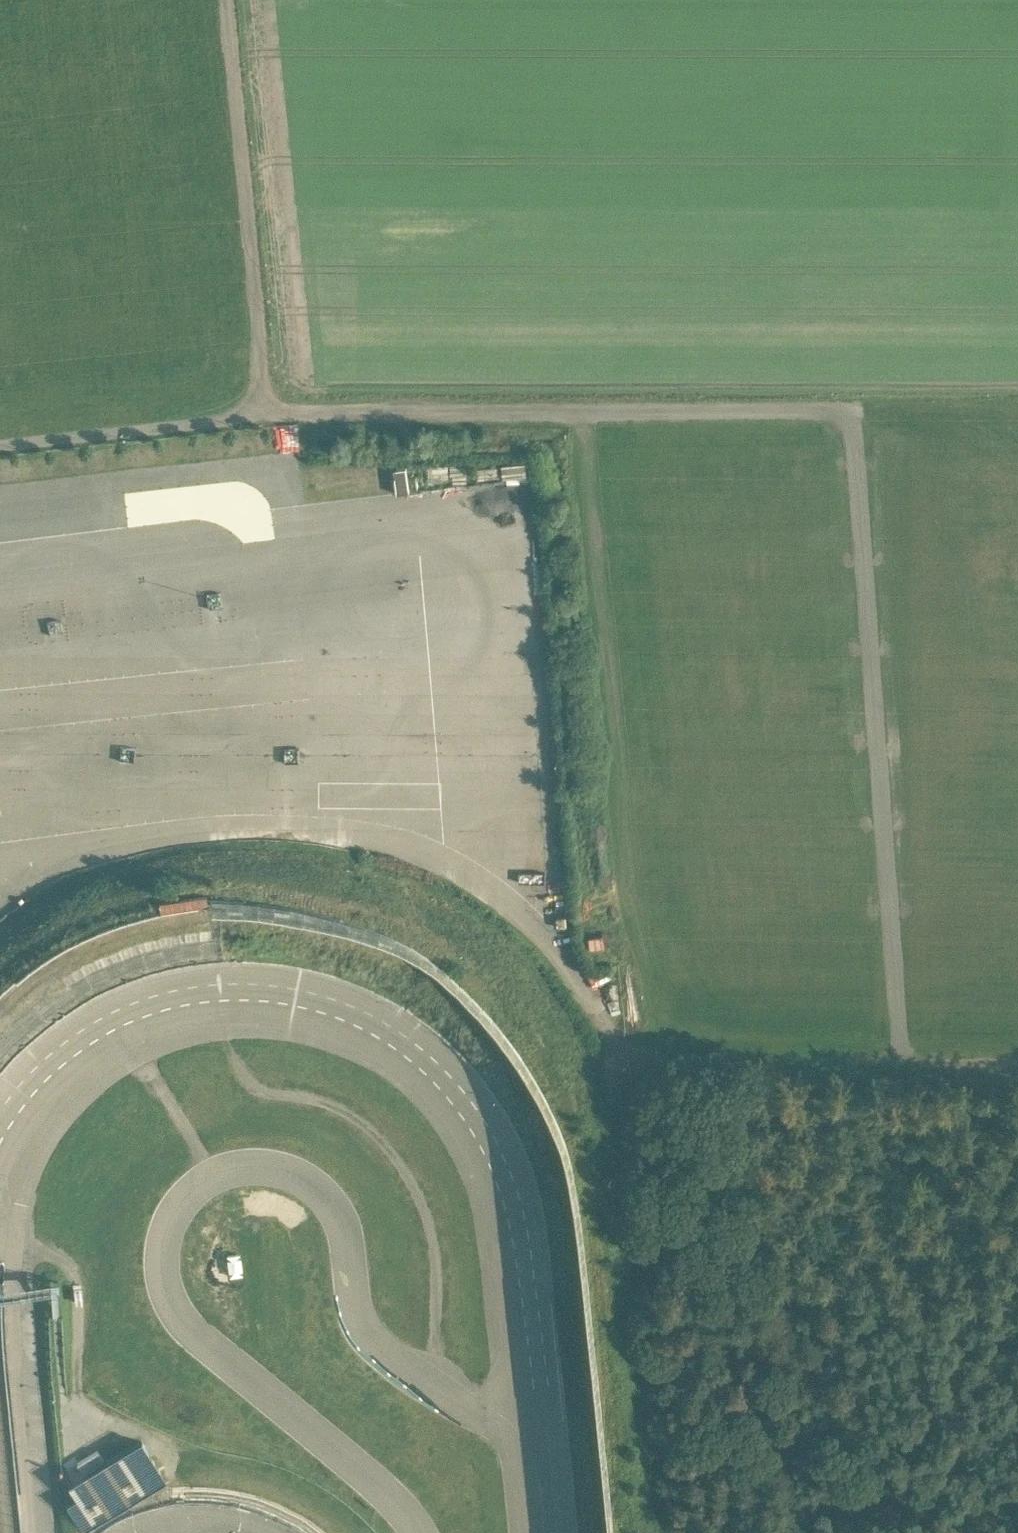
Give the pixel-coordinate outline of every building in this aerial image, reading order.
[(477,479),(530,476),(529,460),(476,462),(477,479)] [(81,1531),(166,1484),(140,1436),(63,1478),(73,1496),(64,1501),(81,1531)]
